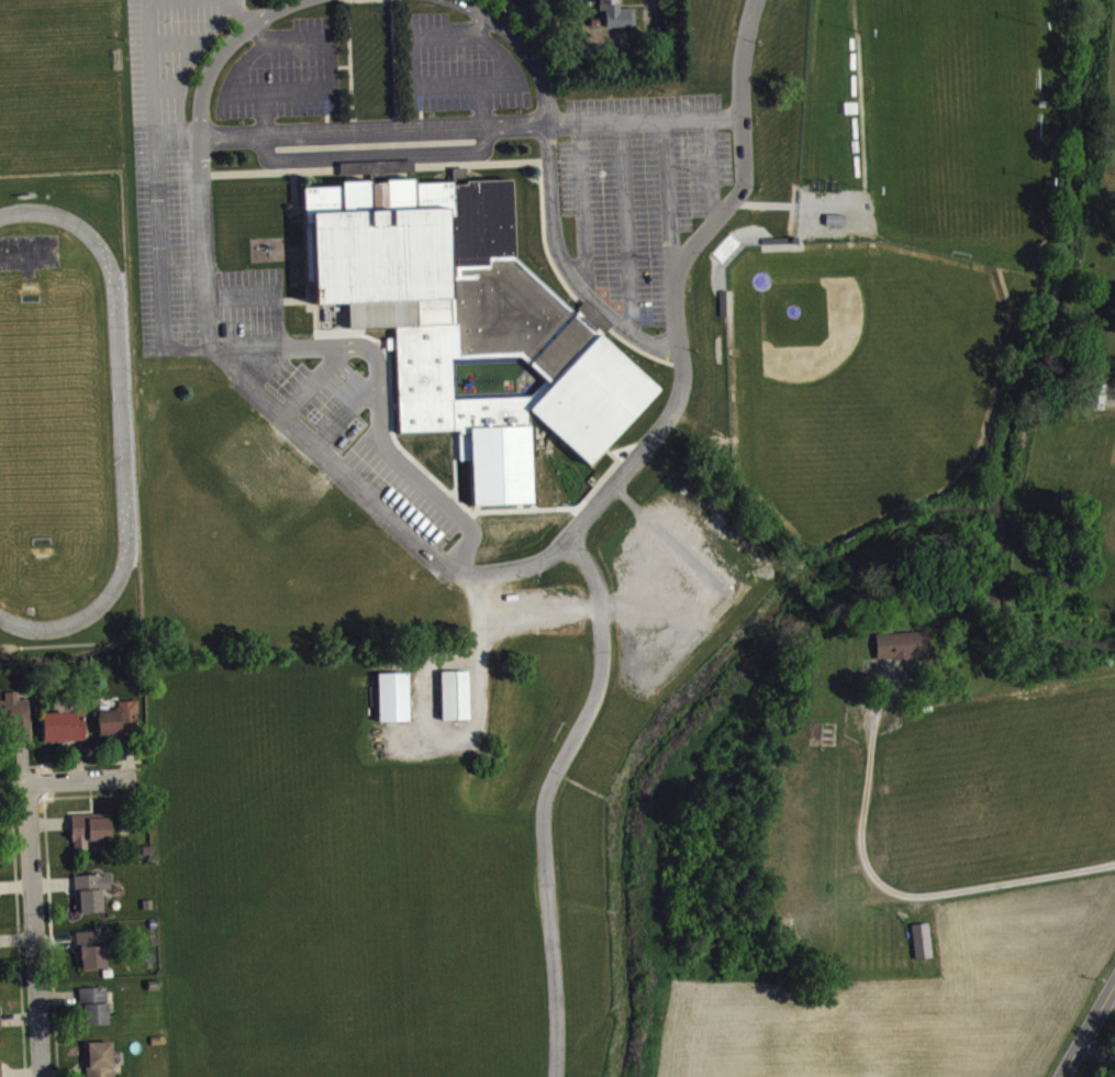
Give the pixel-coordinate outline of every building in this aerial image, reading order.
[(607,17),(608,34),(637,33),(637,14),(621,14),(621,0),(600,0),(601,17),(607,17)] [(300,187),(338,185),(338,163),(413,159),(415,181),(512,179),(515,255),(487,255),(487,265),(451,267),(455,323),(431,324),(316,330),(313,280),(304,280),(300,187)] [(431,324),(431,331),(459,358),(520,356),(551,385),(529,409),(588,464),(660,389),(515,255),(487,255),(487,265),(451,267),(455,323),(431,324)] [(877,640),(877,666),(931,664),(930,639),(877,640)] [(472,727),(470,678),(443,678),(444,727),(472,727)] [(380,728),(411,728),(410,680),(380,680),(380,728)] [(32,706),(20,707),(20,698),(8,699),(8,707),(0,707),(0,729),(7,729),(7,746),(33,746),(32,706)] [(100,717),(101,744),(140,742),(139,707),(121,708),(121,716),(100,717)] [(88,747),(87,718),(45,720),(46,749),(88,747)] [(114,847),(113,825),(91,825),(91,821),(74,821),(75,858),(90,858),(90,848),(114,847)] [(113,896),(113,881),(77,883),(78,920),(105,919),(104,896),(113,896)] [(934,965),(930,930),(914,931),(917,967),(934,965)] [(109,975),(108,949),(114,949),(114,937),(80,938),(81,976),(109,975)] [(83,1032),(110,1032),(109,994),(82,994),(83,1032)] [(89,1049),(90,1076),(116,1076),(115,1049),(89,1049)]
